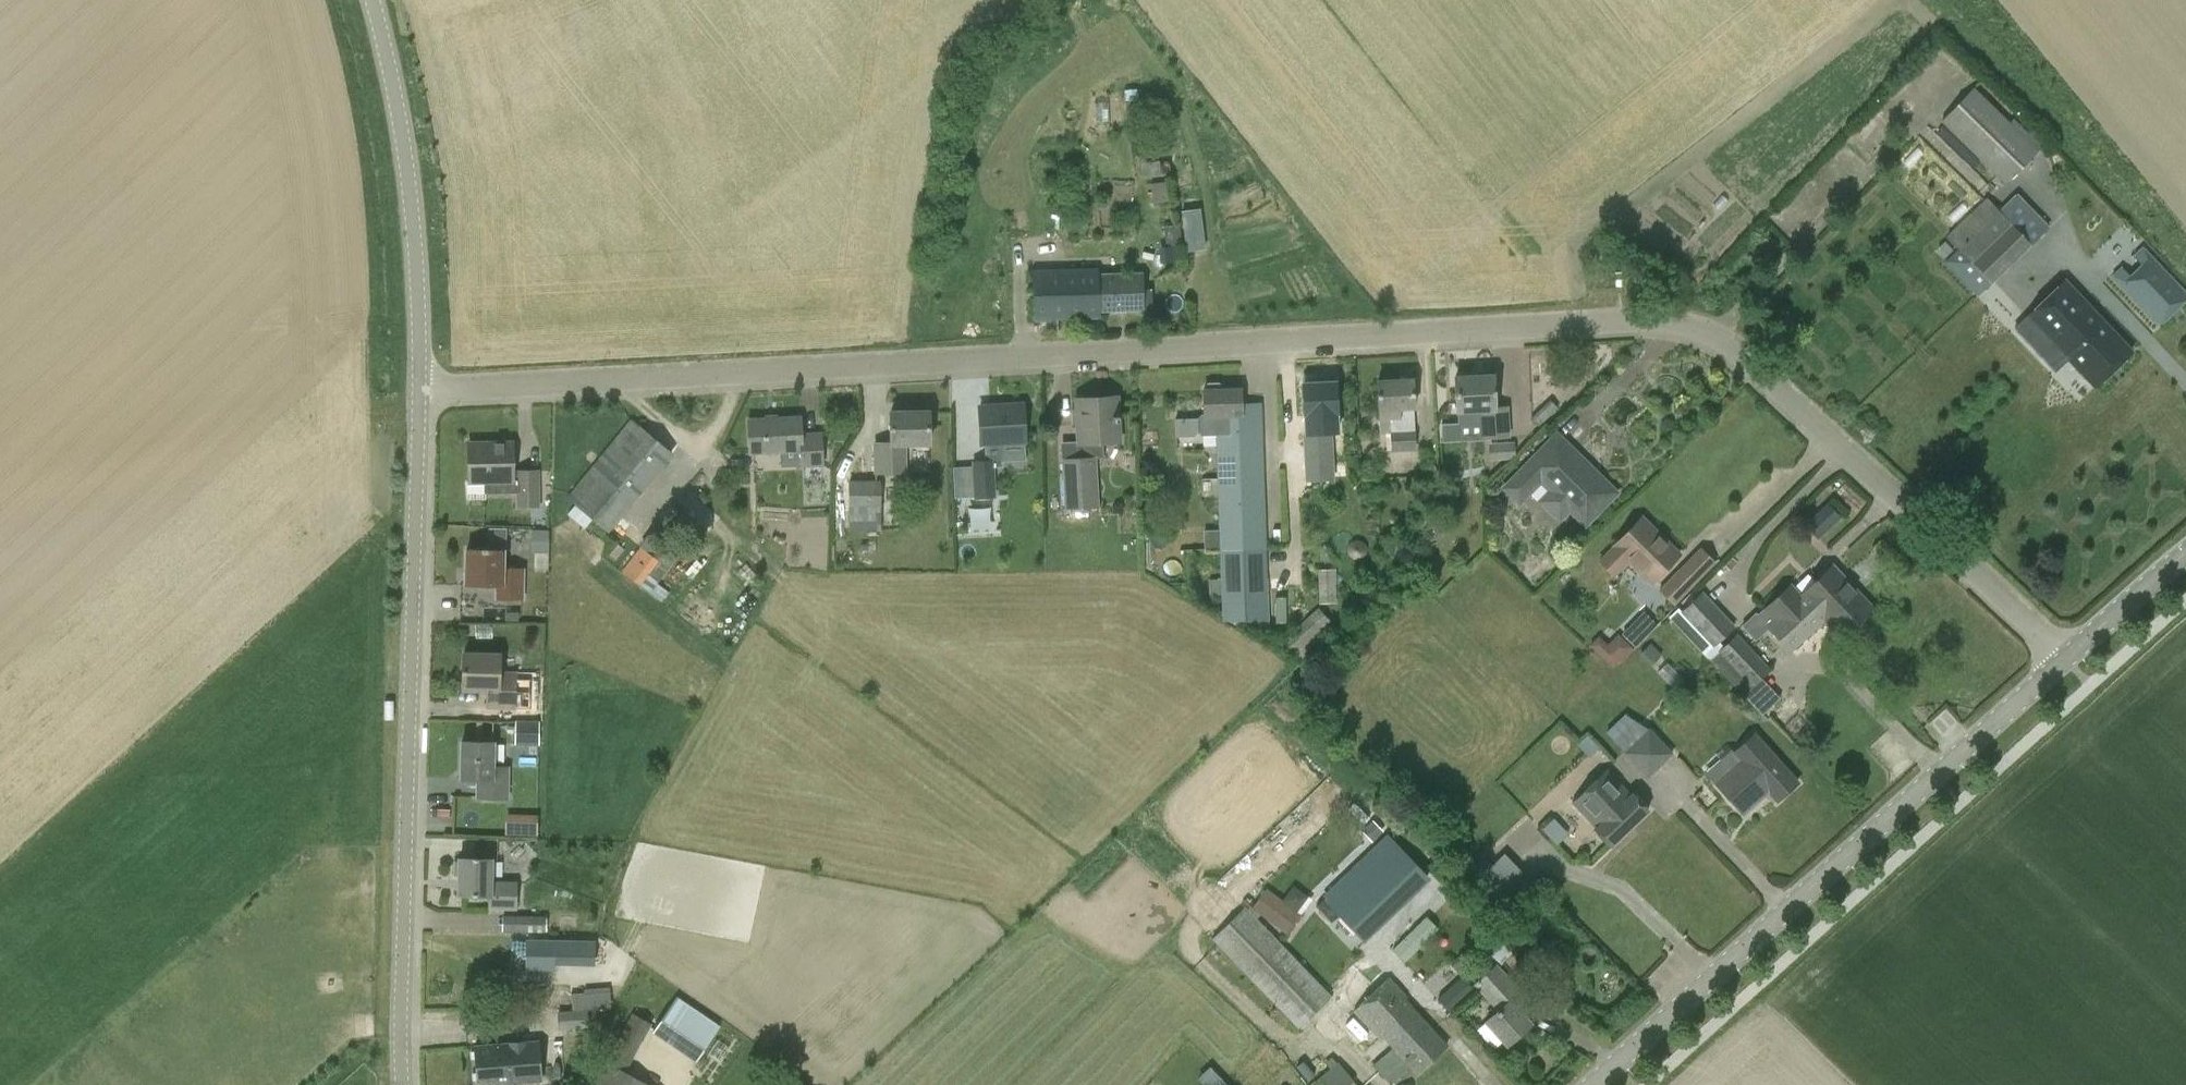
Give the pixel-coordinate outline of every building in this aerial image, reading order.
[(2005,186),(2039,151),(2048,142),(2034,127),(2024,136),(1974,87),(1941,122),(2005,186)] [(1935,244),(1948,258),(1944,262),(1978,297),(2049,227),(2017,193),(1999,211),(1987,197),(1952,230),(1946,236),(1945,234),(1935,244)] [(1199,209),(1180,211),(1182,225),(1201,223),(1199,209)] [(2112,276),(2159,325),(2185,299),(2185,294),(2142,248),(2133,256),(2142,265),(2129,277),(2121,268),(2112,276)] [(1099,311),(1142,310),(1153,309),(1152,289),(1142,289),(1141,273),(1098,275),(1098,267),(1080,268),(1032,269),(1033,319),(1037,319),(1038,331),(1058,331),(1057,318),(1099,317),(1099,311)] [(2065,280),(2026,316),(2094,388),(2133,352),(2085,302),(2065,280)] [(1509,404),(1495,405),(1494,374),(1455,376),(1458,440),(1491,440),(1491,437),(1510,436),(1509,404)] [(1378,379),(1380,419),(1380,432),(1386,432),(1387,450),(1416,449),(1414,408),(1413,377),(1378,379)] [(1304,382),(1305,417),(1307,464),(1335,463),(1333,433),(1338,432),(1336,415),(1335,381),(1304,382)] [(1262,401),(1241,402),(1241,388),(1203,389),(1204,413),(1202,413),(1197,418),(1175,418),(1176,436),(1194,436),(1198,431),(1203,436),(1216,435),(1218,529),(1204,530),(1204,551),(1219,550),(1220,578),(1210,579),(1210,596),(1221,596),(1221,620),(1269,619),(1262,401)] [(1077,399),(1079,440),(1061,441),(1065,509),(1098,508),(1096,457),(1103,457),(1102,442),(1119,441),(1117,397),(1077,399)] [(982,445),(986,445),(986,460),(958,462),(959,498),(997,496),(995,465),(1001,464),(1000,444),(1025,443),(1023,403),(979,405),(982,445)] [(908,472),(906,444),(930,444),(930,410),(890,410),(891,440),(872,441),(874,473),(908,472)] [(822,431),(802,432),(801,415),(748,418),(750,453),(779,451),(780,466),(825,465),(822,431)] [(675,453),(631,417),(567,497),(609,532),(675,453)] [(1543,482),(1549,488),(1537,500),(1560,522),(1572,510),(1585,524),(1617,492),(1557,433),(1526,465),(1502,488),(1520,506),(1543,482)] [(470,481),(486,481),(486,491),(518,490),(518,505),(539,505),(538,469),(519,470),(519,479),(514,479),(513,441),(469,442),(470,481)] [(1516,459),(1515,441),(1488,442),(1489,460),(1516,459)] [(849,468),(832,469),(833,512),(849,511),(849,516),(881,515),(881,479),(850,480),(849,468)] [(1820,538),(1844,516),(1828,499),(1805,521),(1820,538)] [(551,551),(552,508),(535,508),(534,551),(551,551)] [(1651,583),(1681,553),(1643,516),(1613,546),(1651,583)] [(691,538),(663,517),(622,570),(662,600),(669,592),(657,583),(691,538)] [(1674,605),(1716,562),(1700,546),(1658,590),(1674,605)] [(526,566),(505,566),(505,549),(467,548),(466,583),(496,584),(495,598),(524,600),(526,566)] [(1833,564),(1802,594),(1790,581),(1762,609),(1773,621),(1768,626),(1791,650),(1824,620),(1840,637),(1873,607),(1833,564)] [(1321,603),(1339,602),(1337,567),(1320,568),(1321,603)] [(1644,578),(1634,589),(1645,599),(1655,587),(1644,578)] [(1705,655),(1736,626),(1702,590),(1681,610),(1678,607),(1668,616),(1705,655)] [(1300,658),(1336,626),(1318,606),(1282,638),(1300,658)] [(1620,631),(1609,642),(1602,634),(1592,644),(1615,668),(1637,648),(1620,631)] [(1743,694),(1771,669),(1736,632),(1709,658),(1743,694)] [(517,707),(517,672),(500,671),(501,653),(464,652),(463,688),(487,689),(487,706),(517,707)] [(1650,728),(1648,730),(1635,719),(1615,739),(1625,751),(1648,775),(1673,752),(1650,728)] [(516,720),(515,742),(539,743),(539,721),(516,720)] [(1778,800),(1798,782),(1754,733),(1733,752),(1740,760),(1716,782),(1744,813),(1769,790),(1778,800)] [(510,765),(494,764),(495,741),(462,741),(461,778),(477,778),(476,798),(510,799),(510,765)] [(1594,827),(1610,844),(1649,808),(1633,791),(1631,793),(1607,767),(1573,800),(1597,825),(1594,827)] [(509,812),(508,832),(540,833),(541,813),(509,812)] [(1556,816),(1544,827),(1559,844),(1571,833),(1556,816)] [(1372,820),(1361,830),(1372,841),(1383,831),(1372,820)] [(1340,914),(1364,939),(1428,877),(1387,836),(1355,867),(1342,853),(1312,883),(1324,896),(1315,905),(1332,922),(1340,914)] [(459,894),(488,894),(488,909),(517,909),(518,881),(493,880),(493,858),(459,857),(459,894)] [(1251,907),(1279,927),(1293,907),(1266,887),(1251,907)] [(1298,1028),(1332,996),(1245,905),(1212,938),(1298,1028)] [(503,915),(503,931),(547,932),(547,915),(503,915)] [(597,966),(597,938),(524,937),(524,965),(597,966)] [(1499,1009),(1486,1022),(1507,1045),(1532,1022),(1520,1009),(1530,1000),(1497,964),(1476,984),(1499,1009)] [(1451,1014),(1476,991),(1463,976),(1437,999),(1451,1014)] [(1384,1035),(1394,1045),(1374,1064),(1391,1083),(1411,1064),(1418,1072),(1447,1045),(1405,999),(1408,996),(1391,977),(1354,1012),(1379,1039),(1384,1035)] [(585,992),(534,996),(536,1012),(558,1011),(560,1029),(587,1027),(585,992)] [(653,1031),(696,1060),(720,1025),(676,996),(653,1031)] [(609,1061),(605,1059),(591,1084),(651,1084),(626,1070),(652,1023),(635,1013),(609,1061)] [(706,1051),(720,1060),(730,1046),(715,1036),(706,1051)] [(544,1076),(560,1075),(558,1038),(542,1039),(544,1076)] [(538,1039),(475,1044),(478,1084),(541,1080),(538,1039)] [(1354,1080),(1337,1060),(1308,1084),(1348,1084),(1354,1080)]
